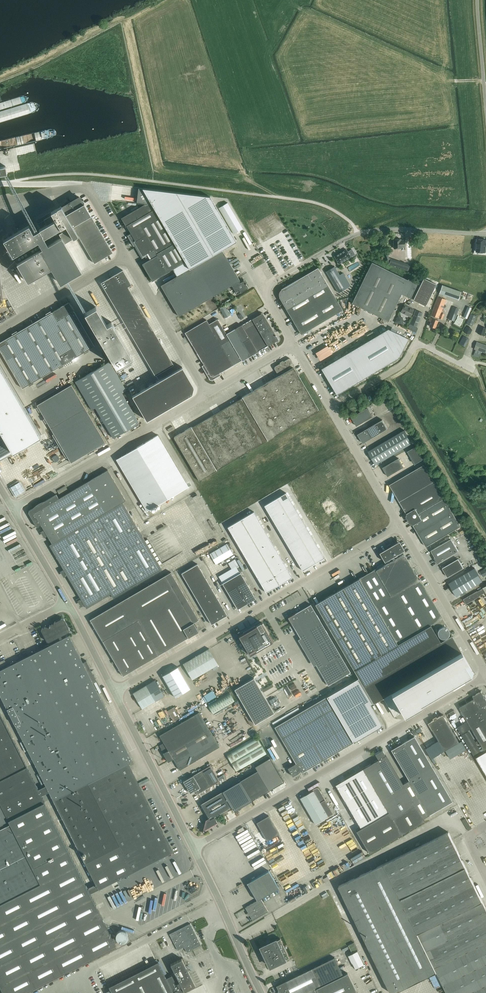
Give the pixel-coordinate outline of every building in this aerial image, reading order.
[(144,204),(121,218),(126,226),(127,226),(131,233),(128,235),(132,242),(133,241),(135,244),(134,244),(142,257),(144,256),(147,261),(142,264),(152,281),(172,269),(177,276),(195,265),(199,263),(222,250),(236,241),(234,237),(210,197),(168,191),(138,188),(136,203),(144,204)] [(61,236),(65,242),(78,235),(94,263),(113,252),(84,204),(83,201),(82,202),(79,197),(62,207),(61,206),(42,217),(45,221),(39,224),(41,228),(39,229),(44,237),(60,228),(62,231),(59,233),(61,237),(61,236)] [(234,234),(235,233),(243,229),(227,202),(220,207),(219,208),(234,234)] [(29,225),(3,240),(13,256),(38,241),(29,225)] [(51,267),(60,283),(81,270),(65,242),(61,237),(40,249),(51,267)] [(401,247),(405,247),(405,240),(401,240),(401,239),(397,239),(397,238),(395,238),(394,239),(393,239),(393,248),(401,248),(401,247)] [(485,252),(485,246),(485,240),(477,239),(477,251),(485,252)] [(51,267),(40,249),(26,257),(21,260),(17,262),(28,281),(32,279),(37,276),(51,267)] [(355,255),(352,249),(348,252),(346,250),(334,257),(339,264),(351,257),(355,255)] [(199,263),(195,265),(213,296),(214,295),(231,285),(237,294),(248,288),(244,281),(240,283),(239,281),(239,280),(222,250),(199,263)] [(404,262),(391,258),(389,264),(402,268),(404,262)] [(408,280),(372,262),(354,297),(355,298),(355,304),(383,318),(383,320),(387,322),(391,315),(392,316),(394,312),(392,311),(401,294),(410,298),(417,283),(408,278),(408,280)] [(177,276),(161,285),(166,295),(167,294),(174,306),(173,306),(179,316),(213,296),(195,265),(177,276)] [(337,290),(338,293),(347,288),(342,279),(334,266),(326,271),(337,290)] [(342,309),(318,267),(281,289),(282,291),(282,292),(281,295),(281,296),(279,297),(301,334),(342,309)] [(122,271),(100,284),(154,377),(173,366),(127,288),(130,286),(130,285),(128,286),(124,280),(126,279),(125,278),(122,271)] [(423,278),(413,299),(425,305),(435,284),(423,278)] [(18,282),(2,289),(13,312),(28,305),(18,282)] [(442,285),(439,293),(458,299),(461,291),(442,285)] [(446,299),(442,298),(438,296),(429,321),(431,321),(429,326),(435,328),(438,320),(437,320),(438,317),(442,319),(444,314),(441,313),(446,299)] [(0,303),(0,307),(5,310),(8,303),(2,300),(0,303)] [(73,310),(69,302),(52,312),(53,312),(52,312),(51,312),(0,342),(0,350),(22,388),(94,346),(74,311),(73,310)] [(410,316),(414,309),(404,304),(400,312),(410,316)] [(225,305),(220,308),(225,318),(230,315),(225,305)] [(84,313),(116,367),(132,357),(111,322),(106,325),(96,306),(84,313)] [(454,321),(459,309),(453,306),(448,318),(454,321)] [(467,318),(471,308),(467,307),(463,317),(467,318)] [(409,323),(413,325),(416,326),(422,313),(415,310),(409,323)] [(234,329),(226,334),(237,352),(242,361),(258,352),(257,352),(268,346),(278,339),(265,317),(264,318),(261,313),(241,325),(234,329)] [(476,316),(471,313),(466,324),(472,326),(476,316)] [(207,320),(185,332),(204,365),(202,366),(209,377),(208,377),(210,379),(212,380),(214,379),(213,379),(220,375),(219,373),(242,360),(226,334),(217,319),(209,324),(207,320)] [(484,336),(485,329),(485,328),(480,326),(477,333),(484,336)] [(388,328),(321,368),(336,394),(399,357),(408,338),(388,328)] [(459,343),(465,347),(469,339),(463,335),(459,343)] [(476,341),(474,349),(475,349),(473,355),(479,357),(481,351),(485,353),(485,345),(476,341)] [(319,410),(298,375),(299,375),(299,374),(296,368),(295,368),(293,365),(294,364),(290,358),(289,358),(284,361),(284,362),(281,364),(280,364),(279,363),(274,366),(274,367),(278,373),(279,374),(279,375),(242,397),(242,398),(192,427),(191,426),(173,437),(199,480),(319,410)] [(126,390),(109,361),(75,381),(92,410),(95,407),(113,438),(139,422),(121,392),(126,390)] [(41,435),(0,365),(0,459),(41,435)] [(182,367),(132,396),(146,420),(192,394),(192,391),(193,389),(194,386),(182,367)] [(71,462),(105,442),(71,384),(37,405),(71,462)] [(351,417),(357,426),(372,417),(375,415),(369,406),(367,407),(367,408),(351,417)] [(382,420),(358,434),(363,443),(387,428),(382,420)] [(412,443),(404,430),(368,451),(376,464),(412,443)] [(188,486),(157,434),(116,459),(147,511),(188,486)] [(415,464),(424,459),(416,446),(407,451),(415,464)] [(383,467),(388,476),(404,467),(398,458),(383,467)] [(424,464),(390,484),(397,497),(408,515),(406,516),(410,523),(447,502),(424,464)] [(86,608),(110,594),(113,598),(162,569),(125,506),(123,502),(126,500),(108,469),(59,498),(56,494),(49,498),(39,504),(39,505),(37,507),(36,506),(32,508),(29,510),(28,512),(36,527),(41,524),(42,526),(52,543),(51,544),(49,545),(52,549),(86,608)] [(285,492),(264,505),(302,569),(323,557),(285,492)] [(461,526),(447,502),(410,523),(410,524),(411,524),(413,524),(426,546),(461,526)] [(254,511),(228,527),(266,592),(292,576),(254,511)] [(187,513),(170,522),(190,562),(207,553),(187,513)] [(450,536),(439,542),(441,544),(431,550),(435,557),(434,558),(437,563),(458,551),(450,536)] [(354,670),(358,677),(374,703),(383,698),(390,708),(397,704),(404,715),(474,673),(461,651),(451,635),(440,641),(430,625),(433,623),(436,628),(445,623),(419,579),(418,579),(403,554),(402,553),(403,553),(402,551),(402,550),(405,549),(399,540),(379,551),(385,560),(386,559),(388,562),(375,570),(375,569),(355,580),(315,604),(354,670)] [(227,543),(209,554),(216,564),(233,554),(227,543)] [(442,568),(447,577),(463,568),(458,559),(442,568)] [(192,573),(200,568),(197,564),(189,568),(192,573)] [(184,578),(192,573),(189,568),(181,573),(184,578)] [(200,568),(192,573),(195,578),(203,573),(200,568)] [(475,568),(449,583),(456,596),(482,581),(475,568)] [(123,675),(162,653),(198,631),(197,628),(200,626),(197,620),(198,619),(171,572),(90,619),(123,675)] [(224,587),(225,588),(237,609),(238,609),(237,608),(255,598),(243,577),(243,576),(242,576),(240,572),(222,583),(224,587)] [(192,573),(184,578),(187,582),(195,578),(192,573)] [(198,583),(206,578),(203,573),(195,578),(198,583)] [(190,588),(198,583),(195,578),(187,582),(190,588)] [(201,588),(209,583),(206,578),(198,583),(201,588)] [(193,593),(201,588),(198,583),(190,588),(193,593)] [(209,583),(201,588),(204,594),(212,589),(209,583)] [(477,591),(463,599),(466,604),(478,597),(478,596),(485,592),(485,593),(485,586),(483,587),(483,588),(477,591)] [(201,588),(193,593),(196,598),(204,594),(201,588)] [(208,599),(215,595),(212,589),(204,594),(208,599)] [(290,596),(292,601),(300,596),(298,592),(290,596)] [(200,604),(208,599),(204,594),(196,598),(200,604)] [(215,595),(208,599),(211,605),(219,600),(215,595)] [(208,599),(200,604),(203,610),(211,605),(208,599)] [(214,610),(221,605),(219,600),(211,605),(214,610)] [(272,611),(282,607),(280,603),(270,607),(272,611)] [(310,604),(299,611),(295,613),(288,617),(292,625),(296,630),(328,685),(350,672),(310,604)] [(206,614),(214,610),(211,605),(203,610),(206,614)] [(216,614),(224,610),(221,605),(214,610),(216,614)] [(208,619),(216,614),(214,610),(206,614),(208,619)] [(224,610),(216,614),(219,619),(227,615),(224,610)] [(216,614),(208,619),(211,624),(219,619),(216,614)] [(0,670),(0,695),(52,798),(98,889),(173,851),(128,762),(132,760),(93,682),(96,680),(93,675),(90,676),(86,669),(90,667),(86,660),(83,662),(69,635),(62,638),(61,636),(69,632),(69,630),(64,618),(62,618),(54,622),(53,623),(52,623),(51,625),(49,624),(49,626),(47,625),(47,627),(45,626),(42,628),(41,630),(47,641),(49,642),(59,637),(60,639),(0,670)] [(238,636),(250,655),(273,641),(262,622),(238,636)] [(447,627),(446,627),(446,626),(445,626),(444,626),(443,626),(442,626),(441,626),(440,626),(440,627),(439,627),(439,628),(438,628),(438,629),(437,630),(437,631),(437,632),(437,633),(438,634),(438,635),(439,635),(439,636),(440,636),(440,637),(441,637),(442,637),(443,637),(444,637),(445,637),(446,637),(446,636),(447,636),(447,635),(448,635),(448,634),(448,633),(449,633),(449,632),(449,631),(449,630),(448,630),(448,629),(448,628),(447,628),(447,627)] [(192,679),(218,664),(212,653),(209,648),(183,663),(192,679)] [(162,676),(175,697),(190,688),(178,666),(178,667),(162,676)] [(371,705),(374,703),(358,677),(326,696),(274,727),(296,763),(288,768),(292,776),(300,771),(301,773),(307,769),(310,767),(353,742),(382,725),(371,705)] [(234,689),(255,724),(274,712),(254,678),(234,689)] [(155,680),(150,682),(146,685),(133,693),(142,708),(155,701),(164,695),(155,680)] [(459,707),(478,740),(476,741),(479,746),(482,745),(485,751),(476,757),(485,773),(485,704),(485,698),(481,691),(473,696),(474,698),(459,707)] [(213,714),(235,701),(229,692),(208,705),(213,714)] [(179,717),(184,715),(178,702),(169,707),(173,716),(177,714),(179,717)] [(179,769),(219,746),(199,712),(159,735),(163,742),(159,745),(163,752),(162,752),(168,761),(173,758),(179,769)] [(44,802),(41,795),(38,789),(26,767),(0,714),(0,986),(4,992),(22,992),(116,945),(115,943),(118,942),(122,943),(128,940),(129,936),(127,931),(121,929),(117,931),(115,937),(112,938),(91,896),(44,802)] [(434,719),(428,723),(445,750),(459,742),(443,714),(437,717),(437,716),(433,718),(434,719)] [(267,754),(256,736),(226,754),(236,771),(267,754)] [(414,736),(391,749),(409,780),(429,815),(441,808),(452,801),(442,784),(432,766),(423,751),(414,736)] [(378,759),(335,784),(360,828),(356,831),(369,853),(424,821),(423,818),(403,783),(386,755),(385,755),(382,749),(375,754),(378,759)] [(259,763),(254,766),(257,770),(269,790),(283,782),(269,757),(259,763)] [(197,793),(197,794),(219,781),(210,765),(183,781),(190,793),(196,789),(199,793),(197,793)] [(234,811),(259,796),(269,790),(257,770),(200,804),(209,818),(206,820),(206,821),(205,822),(206,823),(204,829),(217,822),(214,816),(231,806),(234,811)] [(409,780),(403,783),(423,818),(429,815),(409,780)] [(315,824),(333,813),(325,799),(319,788),(318,788),(317,788),(316,787),(315,788),(309,791),(310,792),(300,798),(315,824)] [(267,840),(279,833),(268,815),(256,822),(267,840)] [(448,832),(339,885),(392,992),(393,992),(436,972),(447,992),(485,992),(485,908),(448,832)] [(245,907),(252,920),(268,911),(260,898),(279,887),(268,870),(247,883),(257,900),(245,907)] [(299,886),(288,892),(291,898),(302,892),(299,886)] [(201,945),(190,923),(169,934),(177,950),(184,947),(186,952),(201,945)] [(269,968),(286,960),(285,958),(289,957),(280,938),(276,939),(276,938),(259,946),(269,968)] [(349,955),(355,969),(364,964),(358,951),(348,955),(349,955)] [(343,975),(334,957),(276,985),(279,992),(305,992),(343,975)] [(109,986),(110,989),(112,992),(179,992),(184,991),(195,985),(182,958),(170,964),(174,971),(176,975),(179,981),(176,983),(172,975),(166,978),(158,961),(109,986)] [(305,992),(351,992),(356,990),(347,972),(343,975),(305,992)]
